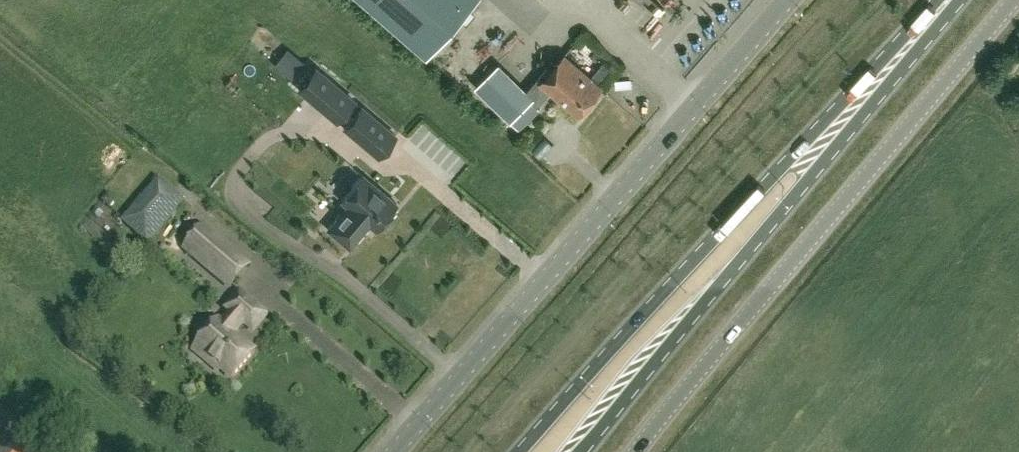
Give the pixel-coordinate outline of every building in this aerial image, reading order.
[(476,0),(364,0),(427,55),(476,0)] [(600,87),(590,78),(564,56),(550,72),(546,69),(528,90),(499,63),(476,87),(519,129),(541,109),(538,106),(550,92),(578,116),(602,89),(600,87)] [(603,64),(590,78),(600,87),(613,73),(603,64)] [(299,88),(336,119),(353,99),(316,68),(299,88)] [(379,157),(397,135),(362,105),(344,127),(379,157)] [(396,210),(394,205),(397,203),(363,175),(342,200),(347,205),(328,228),(350,247),(370,223),(376,228),(385,217),(389,218),(396,210)] [(182,197),(158,177),(121,222),(145,241),(182,197)] [(185,248),(214,273),(222,279),(241,256),(204,226),(185,248)] [(218,321),(214,326),(209,322),(204,323),(195,333),(196,338),(201,342),(194,350),(219,371),(222,369),(233,378),(255,352),(233,334),(244,322),(254,330),(266,316),(240,294),(228,308),(233,313),(223,325),(218,321)] [(0,441),(0,451),(29,451),(30,451),(8,432),(0,441)]
